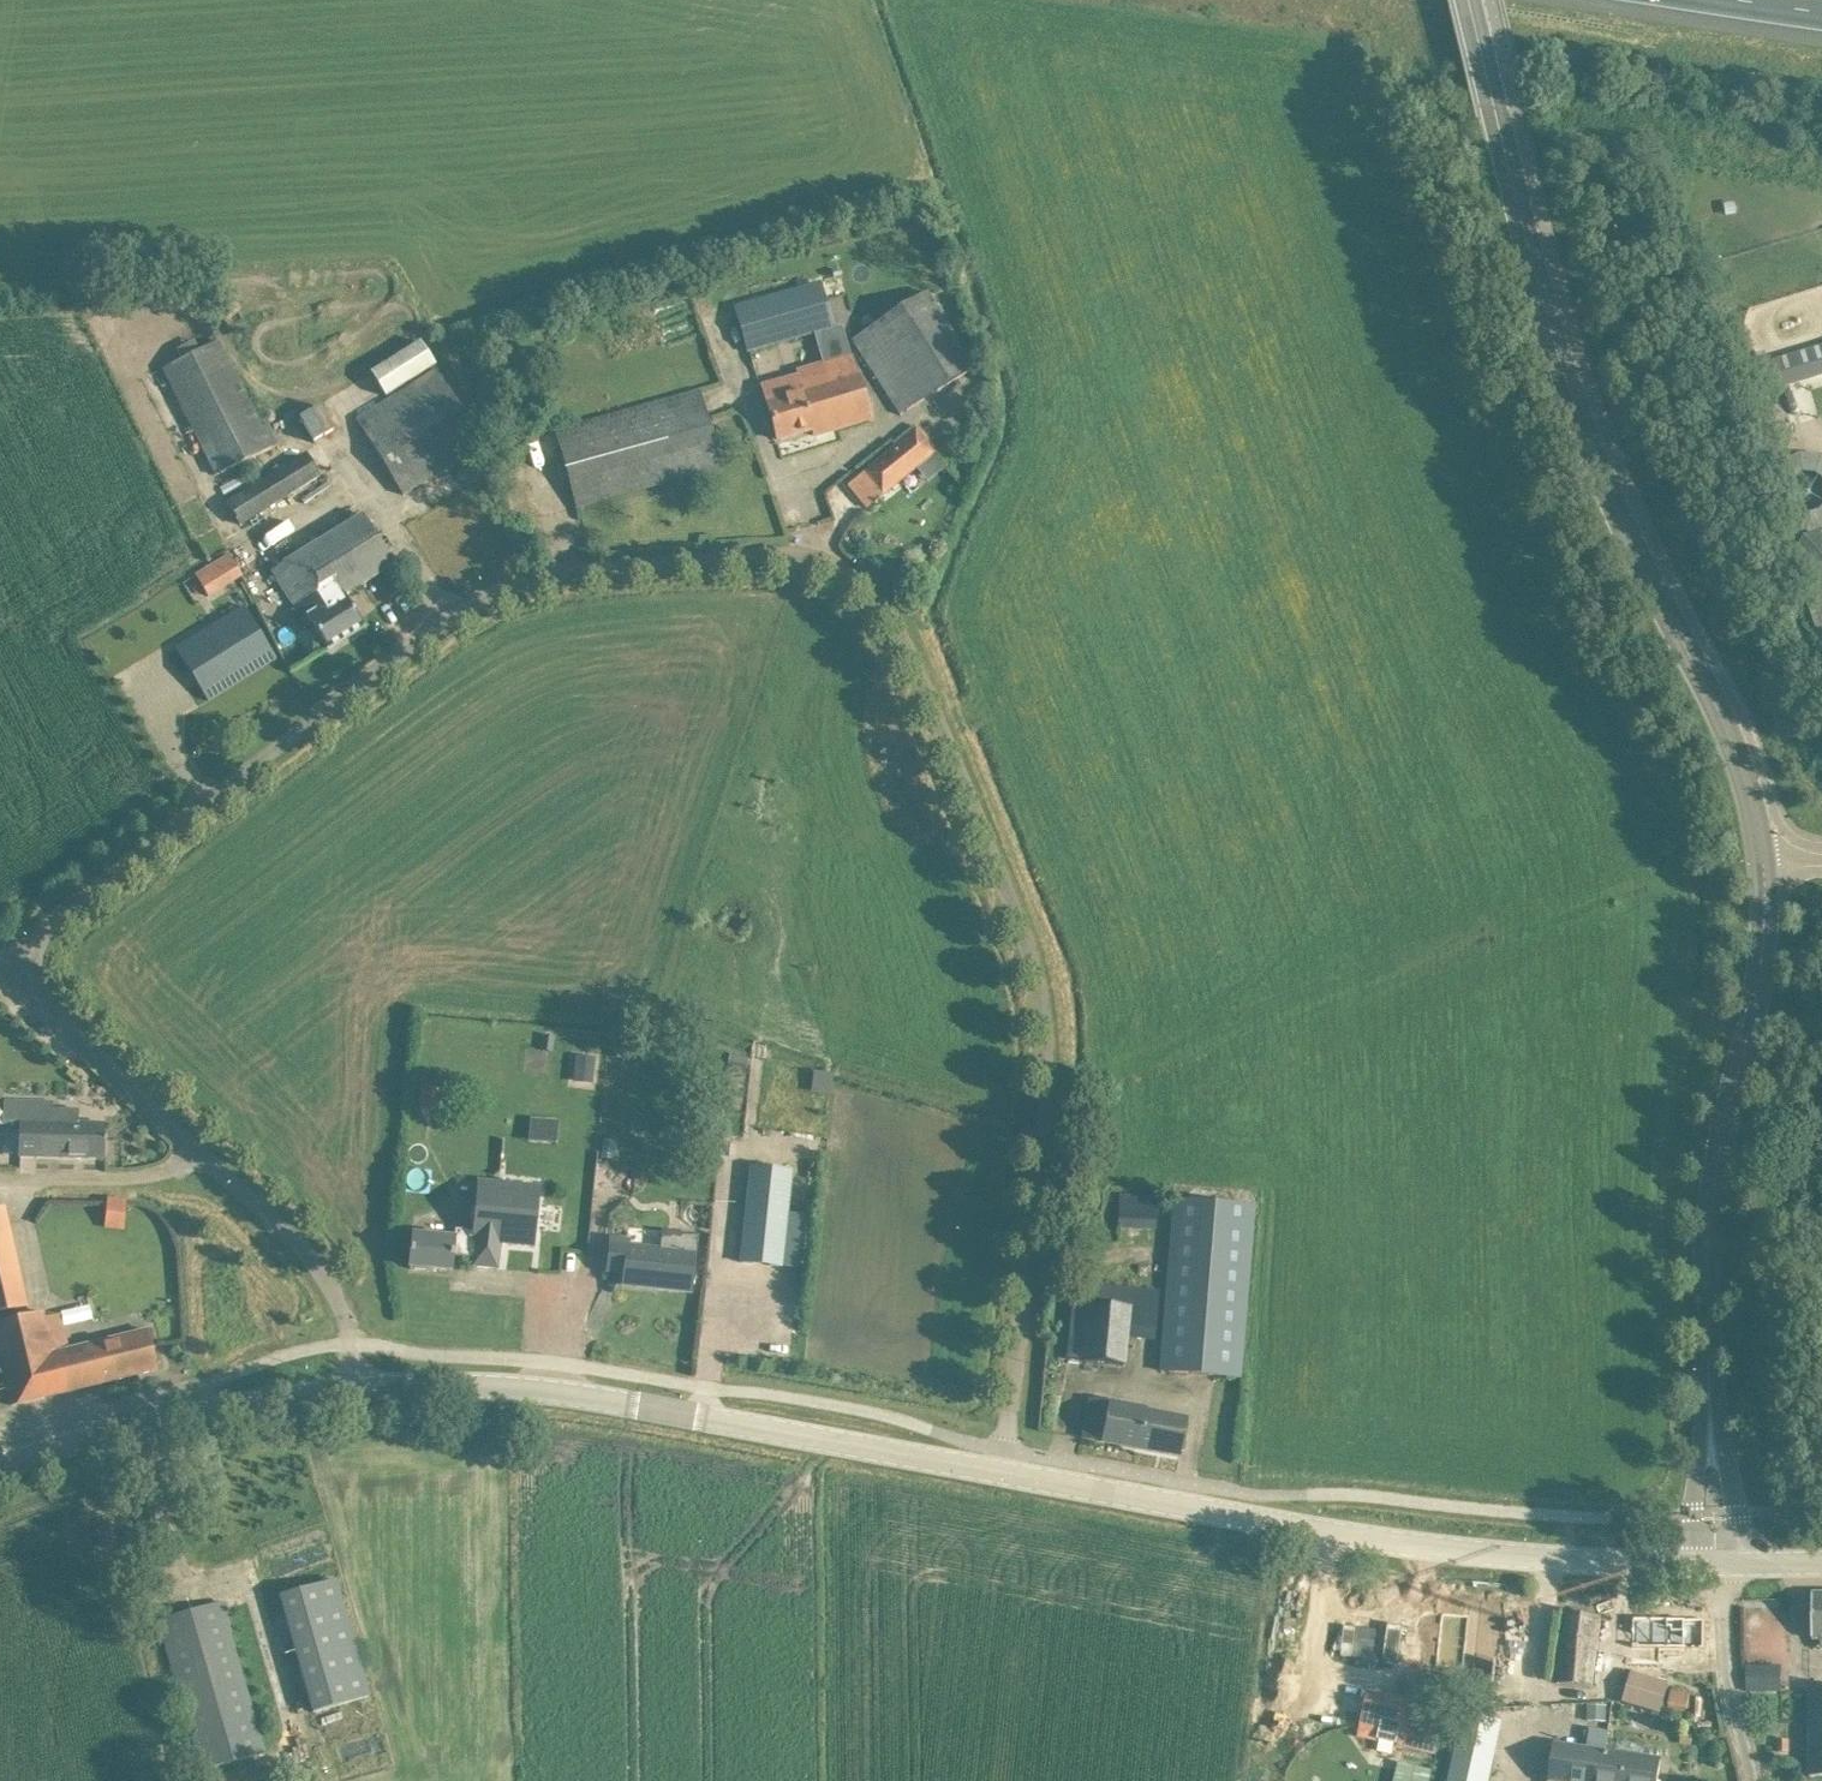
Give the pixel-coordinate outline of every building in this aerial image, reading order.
[(819,279),(731,304),(745,350),(833,325),(819,279)] [(852,336),(900,412),(972,367),(924,290),(852,336)] [(160,367),(214,473),(266,446),(212,341),(160,367)] [(370,372),(386,398),(437,365),(420,341),(370,372)] [(785,381),(762,387),(778,440),(812,430),(814,435),(837,428),(865,420),(847,356),(819,364),(795,371),(797,377),(801,392),(789,395),(785,381)] [(355,418),(390,475),(403,495),(484,445),(436,368),(355,418)] [(555,430),(570,484),(576,507),(721,467),(699,389),(555,430)] [(918,428),(853,481),(871,503),(936,450),(918,428)] [(224,504),(238,526),(315,477),(301,454),(224,504)] [(271,568),(294,607),(307,627),(312,624),(328,650),(364,628),(344,596),(394,565),(363,513),(271,568)] [(207,594),(238,575),(225,554),(194,574),(207,594)] [(1806,599),(1815,628),(1821,627),(1821,599),(1806,599)] [(176,649),(195,681),(208,701),(276,659),(244,607),(176,649)] [(595,1058),(576,1057),(574,1081),(593,1082),(595,1058)] [(446,1089),(421,1087),(419,1110),(443,1113),(446,1089)] [(4,1125),(4,1127),(6,1127),(6,1152),(20,1152),(20,1157),(103,1159),(104,1143),(106,1143),(106,1140),(103,1140),(104,1123),(78,1123),(79,1110),(53,1110),(53,1102),(5,1101),(4,1125)] [(751,1167),(741,1261),(779,1265),(789,1172),(751,1167)] [(473,1240),(455,1238),(436,1236),(412,1234),(409,1268),(451,1272),(453,1255),(473,1257),(473,1267),(498,1269),(500,1244),(534,1247),(539,1187),(478,1181),(474,1229),(473,1240)] [(1119,1195),(1117,1227),(1156,1230),(1158,1198),(1119,1195)] [(1239,1377),(1242,1353),(1260,1206),(1182,1197),(1161,1367),(1239,1377)] [(107,1198),(104,1227),(123,1229),(126,1201),(107,1198)] [(30,1305),(7,1211),(0,1213),(0,1312),(30,1305)] [(611,1236),(610,1247),(607,1270),(624,1272),(623,1285),(690,1292),(696,1244),(687,1243),(686,1248),(628,1242),(628,1238),(611,1236)] [(1068,1360),(1124,1365),(1127,1334),(1155,1339),(1159,1293),(1076,1284),(1068,1360)] [(26,1315),(0,1321),(0,1358),(12,1406),(157,1370),(147,1328),(53,1351),(47,1324),(30,1329),(26,1315)] [(1082,1439),(1179,1457),(1186,1418),(1145,1411),(1145,1408),(1090,1398),(1082,1439)] [(280,1596),(286,1619),(313,1713),(368,1697),(335,1580),(280,1596)] [(1812,1639),(1821,1639),(1821,1649),(1821,1594),(1812,1594),(1812,1639)] [(1441,1600),(1435,1664),(1457,1666),(1455,1685),(1494,1689),(1497,1661),(1495,1661),(1495,1662),(1491,1662),(1493,1647),(1498,1648),(1502,1606),(1458,1602),(1458,1603),(1461,1604),(1461,1613),(1441,1611),(1442,1602),(1446,1602),(1446,1601),(1441,1600)] [(159,1620),(165,1643),(202,1771),(263,1754),(220,1602),(159,1620)] [(1565,1613),(1557,1685),(1593,1689),(1601,1617),(1565,1613)] [(1633,1618),(1632,1647),(1704,1648),(1704,1619),(1633,1618)] [(1632,1673),(1624,1701),(1660,1712),(1669,1684),(1632,1673)] [(1808,1777),(1821,1777),(1821,1689),(1808,1689),(1808,1777)] [(1671,1692),(1669,1706),(1688,1709),(1690,1695),(1671,1692)] [(1369,1693),(1359,1736),(1435,1753),(1443,1718),(1429,1707),(1369,1693)] [(1449,1780),(1489,1780),(1502,1722),(1464,1713),(1449,1780)] [(1607,1752),(1610,1737),(1590,1734),(1588,1749),(1554,1744),(1549,1780),(1603,1780),(1607,1752)] [(1603,1780),(1657,1780),(1660,1760),(1658,1760),(1659,1750),(1619,1744),(1618,1754),(1607,1752),(1603,1780)]
